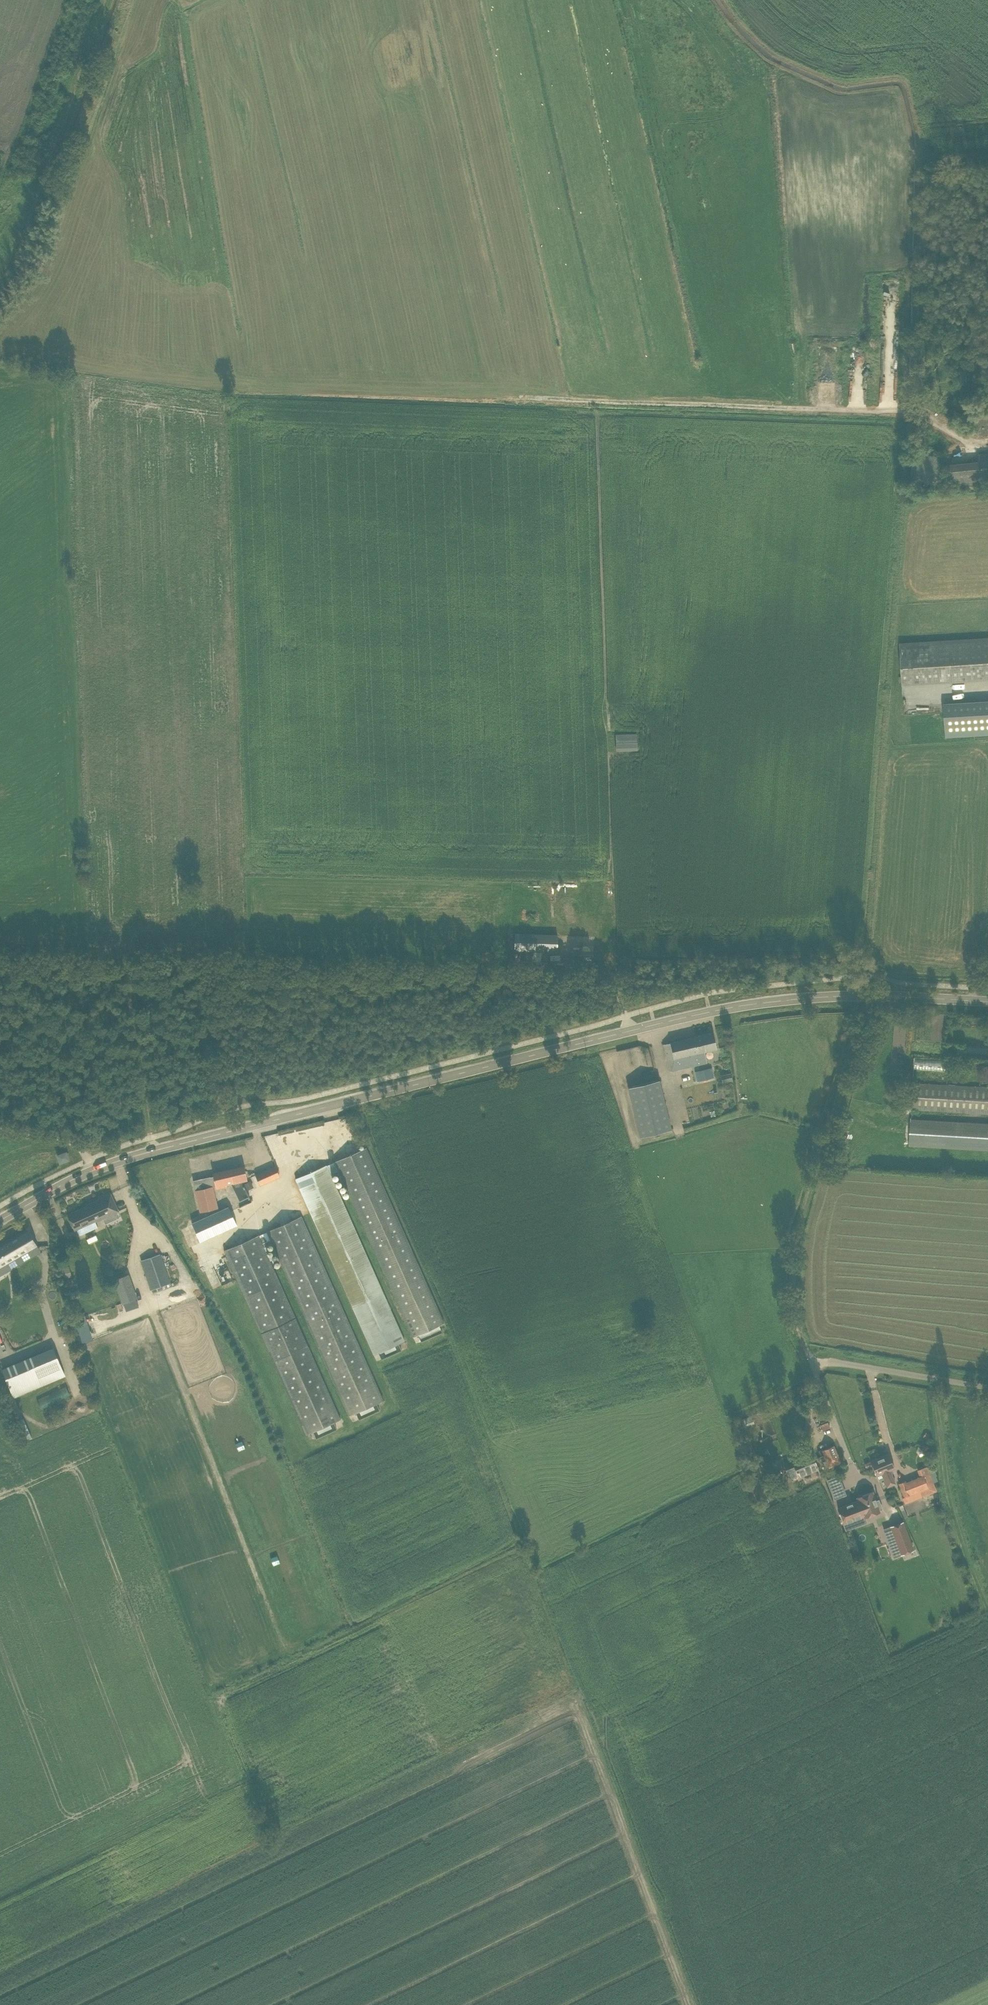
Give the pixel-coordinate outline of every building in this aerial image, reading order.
[(979,461),(946,464),(948,486),(987,482),(987,452),(978,453),(979,461)] [(902,685),(987,680),(987,636),(900,642),(902,685)] [(943,702),(945,737),(987,734),(987,700),(943,702)] [(615,733),(616,750),(637,749),(637,733),(615,733)] [(515,934),(515,951),(556,953),(556,936),(542,935),(521,934),(520,934),(515,934)] [(704,1051),(717,1048),(713,1032),(663,1044),(670,1071),(707,1062),(704,1051)] [(694,1071),(697,1081),(714,1077),(711,1066),(694,1071)] [(730,1073),(720,1075),(722,1083),(732,1080),(730,1073)] [(671,1129),(659,1080),(628,1087),(640,1137),(671,1129)] [(911,1109),(987,1113),(987,1087),(913,1083),(911,1109)] [(911,1119),(909,1145),(987,1150),(987,1124),(911,1119)] [(362,1149),(335,1161),(338,1168),(395,1297),(413,1337),(440,1324),(422,1284),(362,1149)] [(58,1155),(60,1162),(68,1159),(66,1152),(58,1155)] [(338,1168),(335,1161),(296,1179),(374,1353),(405,1340),(330,1171),(338,1168)] [(278,1170),(277,1170),(275,1166),(256,1175),(260,1185),(279,1176),(278,1173),(279,1172),(278,1170)] [(241,1180),(246,1179),(245,1171),(232,1174),(231,1169),(213,1173),(216,1188),(227,1185),(226,1184),(231,1183),(240,1201),(249,1197),(241,1180)] [(250,1181),(244,1183),(247,1189),(253,1187),(250,1181)] [(195,1190),(200,1212),(218,1208),(213,1186),(195,1190)] [(74,1230),(76,1229),(79,1235),(98,1227),(96,1221),(118,1211),(111,1194),(86,1205),(86,1206),(67,1214),(74,1230)] [(192,1222),(200,1241),(236,1225),(228,1206),(192,1222)] [(302,1215),(266,1231),(270,1239),(349,1415),(384,1399),(302,1215)] [(0,1246),(0,1276),(6,1272),(2,1266),(37,1246),(27,1230),(0,1246)] [(270,1239),(266,1231),(224,1250),(306,1434),(341,1418),(263,1242),(270,1239)] [(140,1260),(150,1289),(170,1283),(160,1252),(140,1260)] [(68,1267),(61,1268),(63,1279),(71,1277),(68,1267)] [(128,1275),(114,1280),(121,1303),(136,1298),(128,1275)] [(78,1297),(77,1290),(69,1291),(71,1298),(78,1297)] [(63,1378),(53,1347),(0,1365),(0,1367),(10,1396),(63,1378)] [(47,1404),(69,1395),(65,1387),(43,1395),(47,1404)] [(750,1416),(740,1420),(743,1427),(753,1423),(750,1416)] [(841,1461),(834,1445),(821,1450),(827,1466),(841,1461)] [(794,1467),(798,1477),(818,1469),(811,1451),(783,1463),(786,1470),(794,1467)] [(894,1468),(888,1453),(870,1461),(878,1480),(883,1478),(887,1487),(895,1483),(890,1470),(894,1468)] [(765,1462),(768,1469),(777,1466),(774,1459),(765,1462)] [(898,1482),(904,1496),(919,1491),(921,1496),(936,1490),(927,1466),(917,1470),(919,1476),(906,1481),(905,1480),(898,1482)] [(771,1485),(770,1493),(779,1494),(780,1486),(771,1485)] [(843,1488),(832,1493),(834,1499),(845,1494),(843,1488)] [(857,1500),(837,1508),(843,1524),(846,1530),(855,1526),(853,1520),(863,1516),(864,1517),(880,1511),(879,1510),(882,1509),(878,1500),(876,1501),(872,1491),(856,1497),(857,1500)] [(913,1549),(902,1522),(891,1526),(896,1540),(889,1542),(894,1556),(913,1549)]
